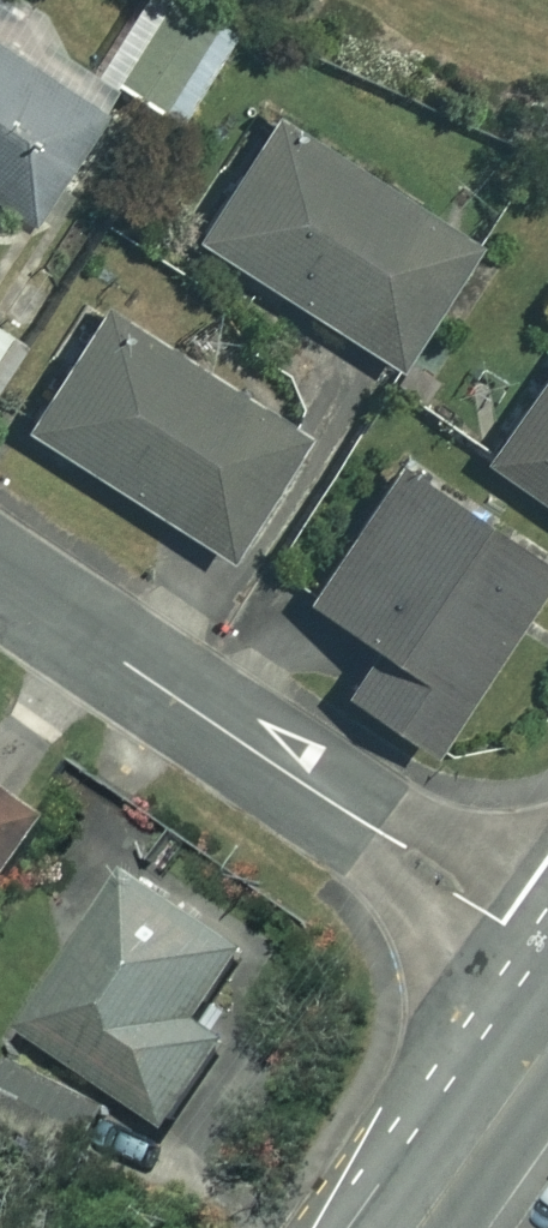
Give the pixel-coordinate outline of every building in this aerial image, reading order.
[(178,0),(165,0),(114,85),(181,125),(235,34),(178,0)] [(0,36),(0,201),(38,225),(113,108),(0,36)] [(472,248),(274,120),(196,240),(394,368),(472,248)] [(298,438),(100,313),(25,432),(223,557),(298,438)] [(0,331),(0,379),(21,344),(0,331)] [(484,461),(547,507),(547,372),(484,461)] [(399,466),(308,601),(376,647),(344,693),(426,749),(547,571),(547,568),(399,466)] [(0,792),(0,851),(28,811),(0,792)] [(138,879),(0,1092),(0,1125),(81,1177),(129,1103),(181,1136),(239,1046),(214,1030),(260,958),(138,879)]
